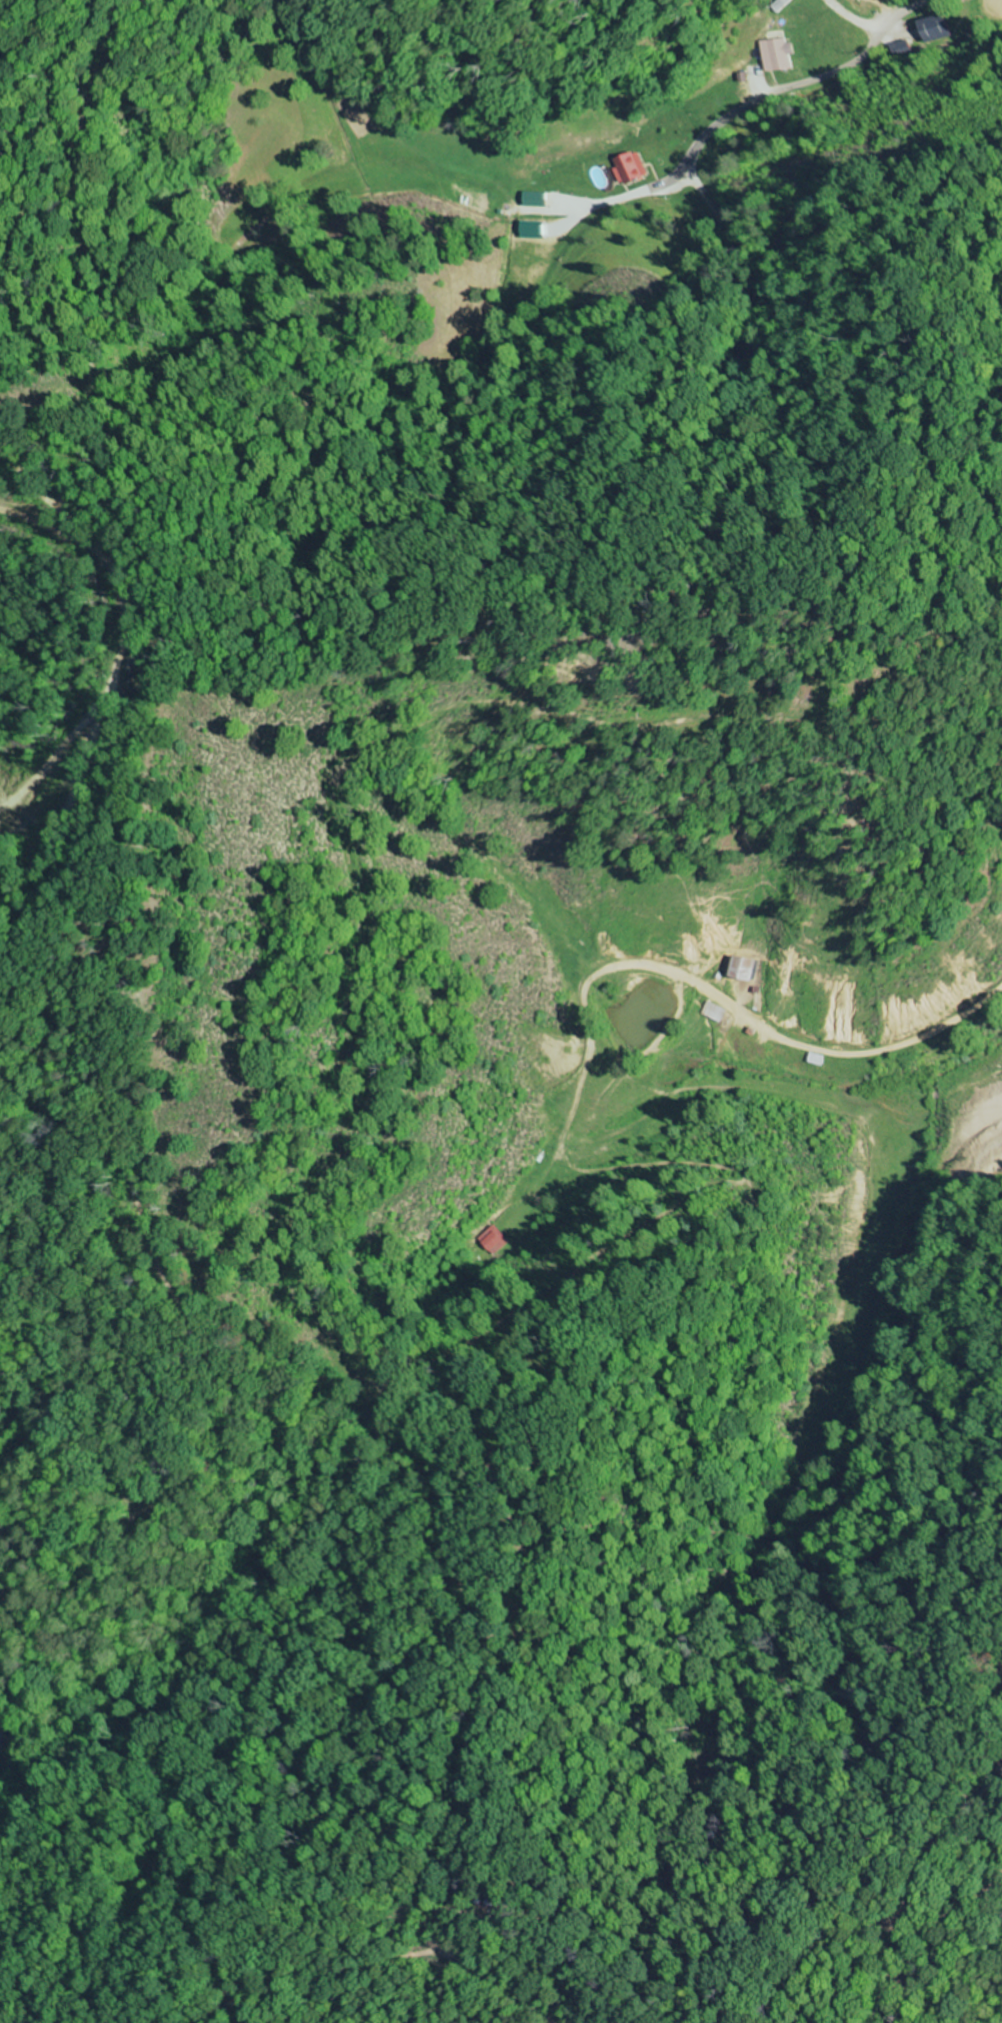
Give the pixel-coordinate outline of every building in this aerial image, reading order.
[(920,43),(948,36),(942,14),(914,21),(920,43)] [(762,43),(766,72),(792,68),(790,55),(796,54),(793,38),(762,43)] [(649,176),(640,151),(615,160),(618,167),(613,169),(619,186),(649,176)] [(704,1016),(725,1023),(730,1009),(709,1002),(704,1016)] [(829,1056),(814,1053),(811,1064),(827,1067),(829,1056)]
